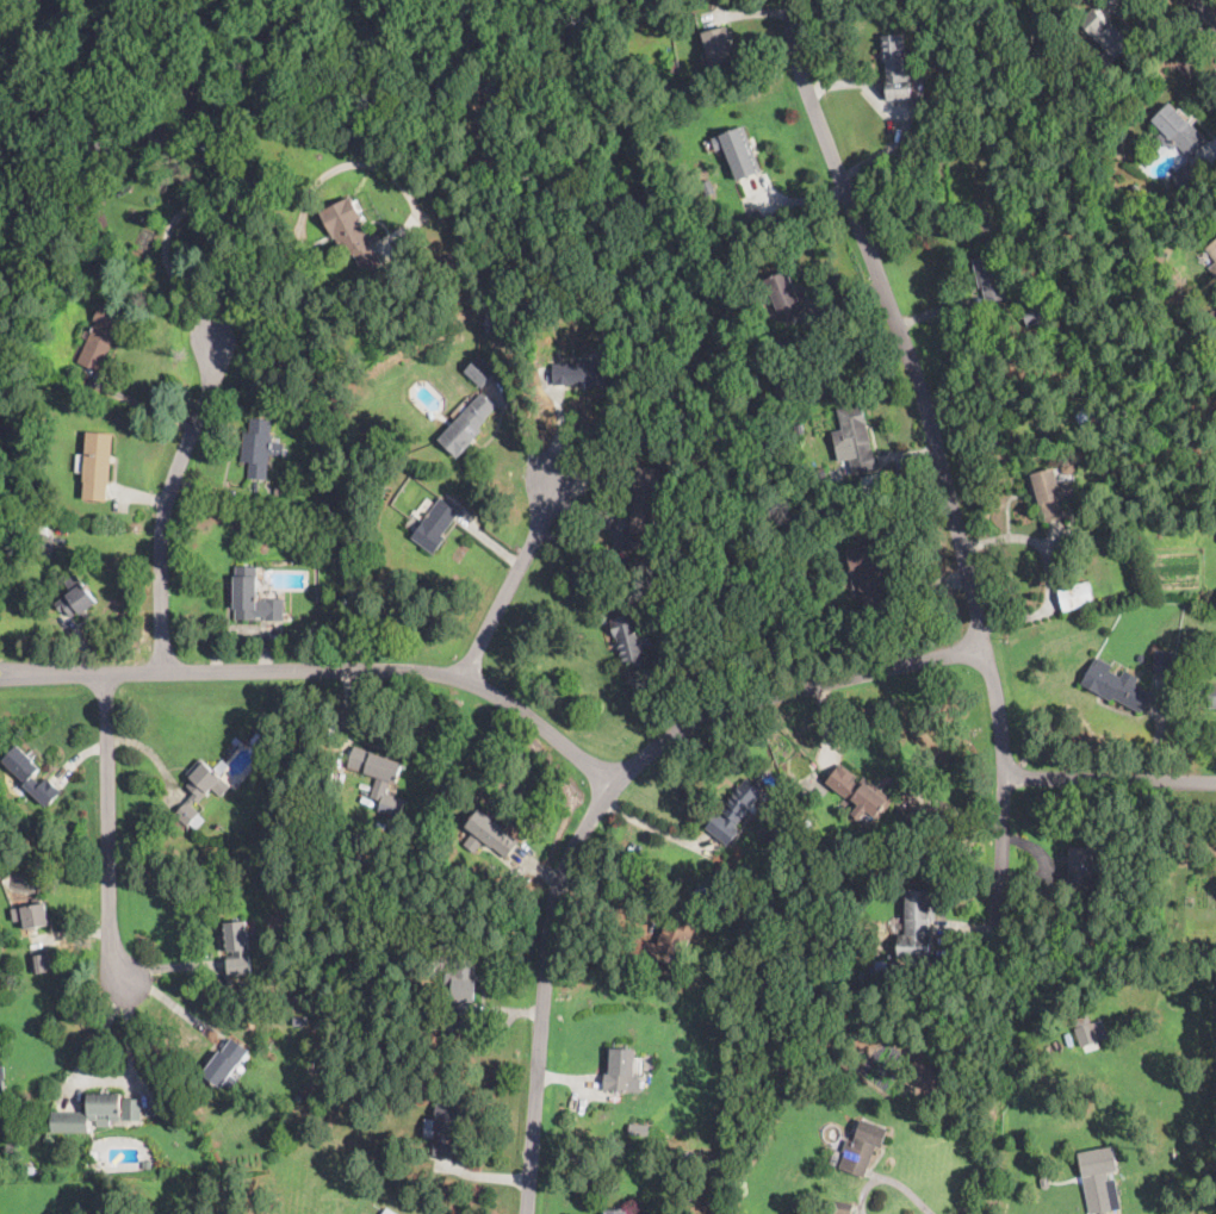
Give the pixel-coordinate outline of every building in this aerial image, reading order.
[(1125,49),(1113,62),(1077,24),(1093,7),(1129,45),(1125,49)] [(733,60),(711,66),(702,32),(724,26),(727,25),(733,49),(731,50),(733,60)] [(904,46),(904,50),(914,50),(914,61),(901,62),(902,71),(910,70),(911,83),(925,82),(925,92),(912,93),(912,99),(888,100),(886,77),(888,77),(887,61),(883,62),(882,37),(904,36),(904,46)] [(676,74),(672,74),(670,61),(680,60),(681,73),(676,74)] [(1084,94),(1078,100),(1073,94),(1079,88),(1084,94)] [(477,106),(474,106),(474,95),(486,94),(486,105),(477,106)] [(1203,135),(1206,139),(1208,139),(1190,157),(1172,138),(1165,147),(1155,137),(1161,132),(1150,122),(1171,102),(1203,135)] [(751,142),(755,150),(763,170),(737,181),(725,148),(716,150),(713,138),(745,125),(751,142)] [(1186,192),(1184,194),(1170,179),(1186,162),(1202,176),(1186,192)] [(719,195),(708,199),(702,183),(709,180),(713,179),(719,195)] [(1134,199),(1131,201),(1124,194),(1136,183),(1142,192),(1134,199)] [(365,228),(367,232),(376,229),(381,239),(373,244),(384,267),(365,276),(354,255),(349,257),(345,248),(343,249),(337,238),(334,239),(322,214),(321,212),(352,197),(362,219),(361,219),(365,228)] [(1191,239),(1189,250),(1181,249),(1184,238),(1191,239)] [(1206,248),(1215,240),(1215,259),(1206,248)] [(1215,260),(1209,264),(1199,253),(1205,248),(1215,260)] [(997,256),(998,262),(1006,261),(1010,274),(1001,276),(1007,298),(984,304),(974,262),(973,257),(995,253),(997,256)] [(50,263),(48,268),(35,262),(37,254),(51,260),(50,263)] [(1208,268),(1215,262),(1215,278),(1208,268)] [(786,316),(781,318),(767,279),(788,270),(804,310),(786,316)] [(1049,320),(1028,326),(1022,307),(1044,301),(1049,320)] [(125,330),(124,334),(119,331),(108,354),(111,355),(103,373),(79,361),(97,322),(93,320),(101,304),(131,318),(125,330)] [(1214,310),(1215,312),(1215,319),(1212,322),(1208,315),(1214,310)] [(1041,331),(1041,332),(1049,332),(1049,342),(1034,343),(1032,331),(1041,331)] [(482,387),(465,372),(480,356),(497,372),(482,387)] [(783,372),(773,375),(769,365),(780,361),(783,372)] [(609,378),(609,386),(609,390),(587,390),(587,384),(554,385),(553,363),(609,362),(609,378)] [(469,444),(458,456),(440,440),(473,403),(483,393),(497,406),(486,418),(488,419),(479,428),(482,430),(469,444)] [(863,412),(866,423),(871,447),(873,447),(877,468),(854,473),(848,447),(837,449),(835,438),(832,431),(843,429),(838,409),(861,403),(863,412)] [(272,432),(272,435),(275,435),(274,442),(286,443),(285,456),(272,454),(268,480),(249,478),(250,462),(241,461),(244,432),(250,434),(252,418),(273,421),(272,432)] [(798,434),(796,434),(795,425),(802,424),(804,432),(798,434)] [(111,481),(111,484),(108,484),(107,500),(85,499),(86,481),(85,481),(85,473),(88,432),(114,434),(111,481)] [(1068,466),(1069,471),(1071,477),(1057,480),(1059,485),(1074,480),(1079,494),(1063,499),(1067,515),(1047,522),(1041,504),(1036,506),(1026,475),(1054,467),(1055,469),(1068,466)] [(829,485),(819,486),(817,474),(826,472),(829,485)] [(280,497),(267,494),(268,486),(281,487),(280,497)] [(436,552),(434,555),(411,537),(432,509),(440,498),(459,512),(441,536),(446,538),(436,552)] [(50,529),(49,535),(55,535),(52,559),(36,556),(38,533),(39,533),(41,528),(50,529)] [(880,564),(885,583),(885,585),(892,583),(897,604),(866,611),(856,569),(851,569),(846,549),(880,541),(885,562),(880,564)] [(680,552),(676,564),(668,561),(672,549),(680,552)] [(337,561),(334,561),(334,553),(347,552),(347,560),(337,561)] [(259,567),(258,591),(258,600),(266,600),(266,599),(286,600),(286,604),(285,621),(266,621),(266,617),(261,617),(259,617),(259,621),(236,620),(236,609),(235,609),(235,577),(236,577),(237,567),(259,567)] [(80,579),(98,603),(81,616),(77,611),(70,617),(64,609),(62,611),(56,604),(68,594),(68,596),(73,592),(66,583),(76,574),(80,579)] [(660,585),(654,593),(644,585),(650,577),(660,585)] [(1062,612),(1056,590),(1088,581),(1094,604),(1062,612)] [(639,633),(641,633),(641,634),(649,633),(649,631),(656,629),(659,646),(652,647),(654,656),(623,664),(618,636),(615,637),(612,621),(635,616),(639,633)] [(1174,674),(1174,676),(1153,673),(1156,652),(1156,649),(1178,652),(1174,674)] [(1117,674),(1121,676),(1124,670),(1139,678),(1135,684),(1152,692),(1141,712),(1112,697),(1111,701),(1080,685),(1094,656),(1111,665),(1109,670),(1117,674)] [(268,736),(263,742),(256,736),(260,730),(268,736)] [(43,784),(49,778),(63,792),(48,808),(25,785),(27,783),(4,760),(18,745),(43,768),(35,776),(43,784)] [(398,780),(397,784),(391,783),(385,802),(371,797),(378,777),(349,767),(356,747),(404,762),(398,780)] [(230,787),(222,797),(211,787),(207,791),(209,793),(200,803),(197,799),(192,805),(200,814),(187,827),(175,815),(194,793),(187,786),(193,780),(191,778),(206,761),(223,777),(222,778),(231,786),(230,787)] [(856,777),(862,780),(864,777),(894,799),(879,820),(874,816),(868,824),(852,813),(860,803),(854,798),(852,802),(826,782),(840,764),(857,776),(856,777)] [(751,782),(752,783),(756,779),(765,786),(762,790),(763,791),(747,810),(750,813),(749,813),(745,817),(744,816),(736,826),(740,830),(727,846),(706,827),(719,811),(721,814),(728,805),(725,803),(746,778),(751,782)] [(405,801),(401,818),(383,813),(389,795),(405,801)] [(318,809),(312,814),(308,808),(310,807),(314,803),(318,809)] [(509,858),(508,860),(466,827),(480,809),(508,830),(508,832),(522,843),(509,858)] [(813,827),(808,829),(802,822),(807,820),(813,827)] [(1097,848),(1097,857),(1096,888),(1067,888),(1068,870),(1069,870),(1069,863),(1065,863),(1065,859),(1065,855),(1072,855),(1072,847),(1097,848)] [(936,919),(936,921),(930,921),(930,935),(932,935),(931,961),(898,960),(899,934),(905,935),(907,890),(937,891),(936,919)] [(48,903),(51,922),(51,923),(27,928),(26,920),(15,922),(14,920),(12,905),(19,904),(19,908),(48,903)] [(249,950),(250,957),(253,972),(230,975),(229,969),(229,960),(234,960),(232,951),(229,951),(225,923),(248,921),(252,948),(249,950)] [(687,923),(696,927),(691,940),(693,940),(681,970),(659,961),(658,965),(634,954),(641,936),(657,944),(666,921),(678,926),(681,921),(687,923)] [(41,973),(35,973),(32,955),(49,953),(52,971),(41,973)] [(473,959),(477,959),(477,973),(479,973),(479,1001),(473,1001),(473,1011),(454,1011),(454,988),(446,988),(447,970),(457,971),(457,959),(473,959)] [(893,979),(891,979),(891,969),(904,969),(904,978),(893,979)] [(387,1006),(386,1014),(373,1013),(374,1003),(387,1006)] [(310,1026),(294,1026),(294,1017),(309,1017),(310,1026)] [(1096,1050),(1084,1053),(1074,1023),(1092,1017),(1102,1047),(1096,1050)] [(238,1082),(230,1092),(223,1087),(222,1089),(204,1075),(231,1036),(249,1051),(231,1075),(240,1081),(238,1082)] [(637,1069),(637,1071),(635,1075),(643,1075),(643,1092),(633,1092),(632,1094),(604,1091),(606,1072),(606,1070),(608,1071),(609,1048),(638,1050),(637,1069)] [(122,1110),(122,1116),(123,1116),(123,1100),(142,1100),(142,1122),(124,1121),(124,1119),(122,1119),(122,1120),(110,1120),(110,1127),(98,1127),(98,1120),(91,1120),(91,1133),(52,1132),(54,1112),(89,1113),(89,1095),(123,1095),(122,1110)] [(478,1117),(478,1128),(454,1127),(454,1137),(458,1137),(457,1157),(429,1154),(430,1137),(435,1137),(436,1127),(435,1127),(435,1120),(438,1120),(439,1102),(479,1104),(478,1117)] [(156,1116),(147,1117),(147,1110),(156,1109),(156,1116)] [(887,1132),(882,1146),(875,1145),(863,1177),(839,1168),(845,1152),(842,1151),(842,1150),(846,1138),(851,1140),(860,1119),(888,1129),(887,1132)] [(1106,1212),(1108,1213),(1101,1213),(1100,1212),(1090,1213),(1084,1184),(1078,1153),(1103,1148),(1104,1151),(1109,1179),(1116,1178),(1121,1209),(1106,1212)] [(1046,1189),(1043,1189),(1041,1187),(1040,1178),(1043,1177),(1042,1173),(1044,1173),(1046,1176),(1049,1178),(1050,1185),(1048,1189),(1046,1189)] [(852,1203),(851,1213),(832,1213),(833,1200),(852,1203)]
